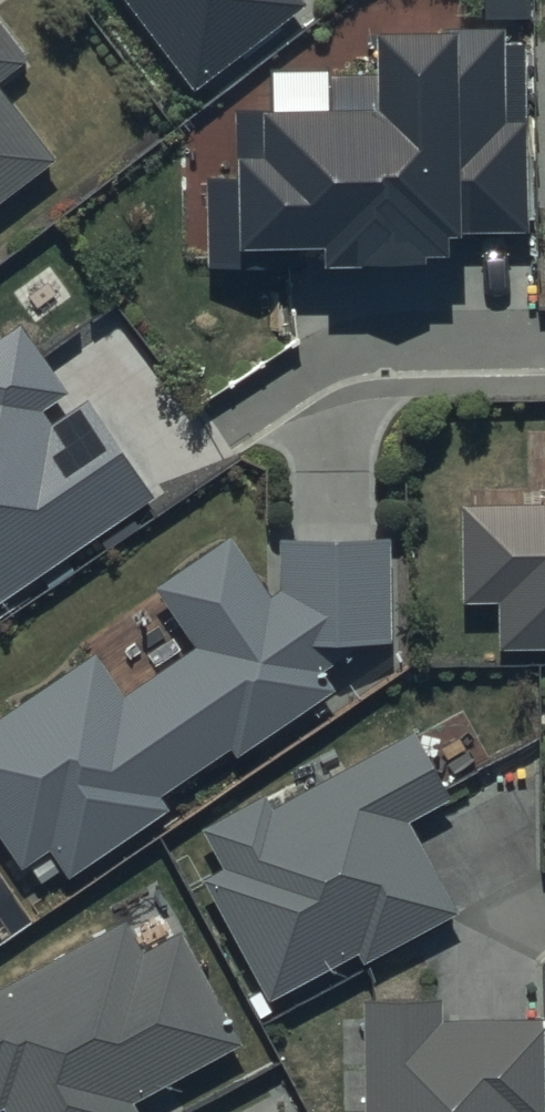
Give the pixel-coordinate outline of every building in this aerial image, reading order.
[(196,89),(306,5),(303,0),(128,0),(196,89)] [(0,29),(0,79),(24,60),(0,29)] [(504,33),(380,36),(382,112),(263,115),(264,160),(239,160),(241,250),(324,248),(324,268),(425,266),(425,259),(453,258),(452,237),(528,235),(524,47),(505,48),(504,33)] [(52,162),(0,95),(0,202),(52,162)] [(21,321),(0,335),(0,606),(160,498),(90,395),(51,421),(45,412),(71,395),(21,321)] [(462,508),(464,603),(501,602),(501,651),(544,651),(544,506),(462,508)] [(0,719),(0,841),(19,870),(48,850),(69,879),(169,811),(159,798),(230,749),(238,761),(337,692),(322,672),(339,662),(340,646),(391,642),(389,539),(280,540),(280,591),(273,597),(231,537),(158,586),(199,648),(124,699),(94,655),(0,719)] [(451,799),(415,733),(275,808),(268,795),(204,829),(226,869),(205,881),(270,1000),(357,953),(363,963),(457,912),(409,822),(451,799)] [(0,990),(0,1111),(4,1109),(5,1111),(141,1111),(136,1103),(244,1045),(182,932),(142,955),(124,922),(0,990)] [(366,999),(367,1111),(544,1111),(543,1018),(443,1019),(443,998),(366,999)]
